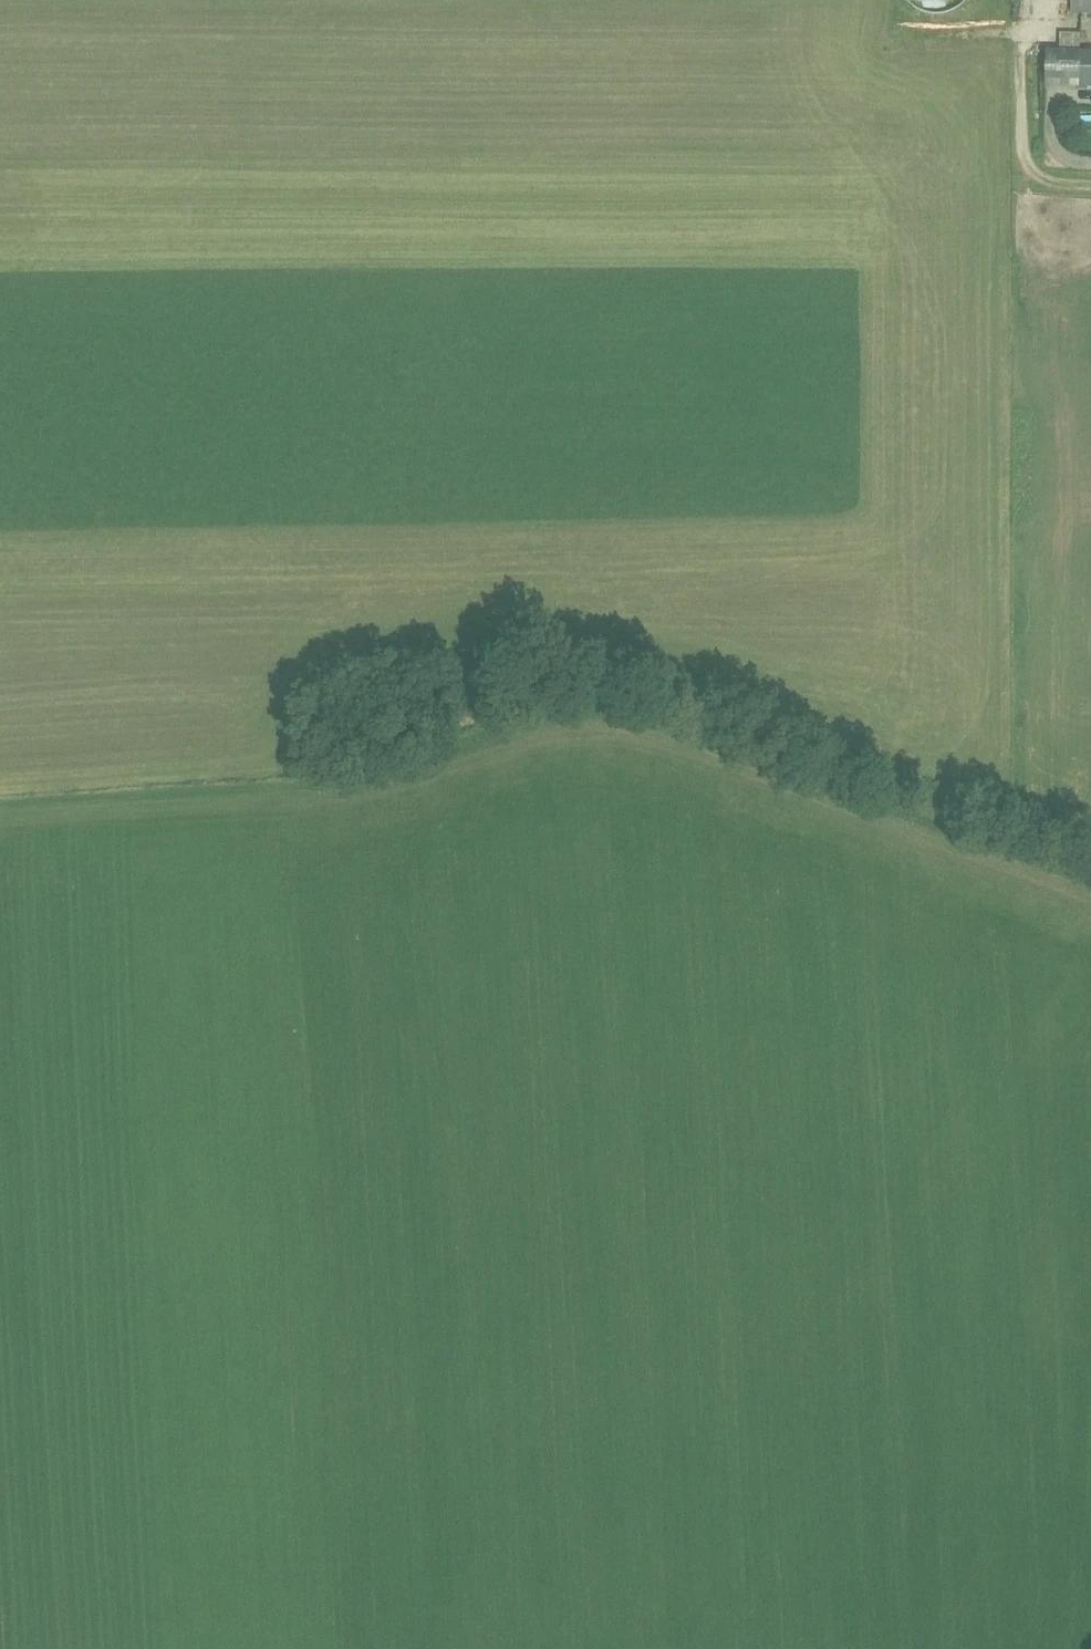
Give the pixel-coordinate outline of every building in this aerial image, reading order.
[(1070,10),(1090,11),(1090,0),(1071,0),(1070,10)] [(1059,51),(1080,52),(1080,51),(1080,33),(1060,32),(1059,51)] [(1080,51),(1080,52),(1079,88),(1090,88),(1090,51),(1080,51)]
